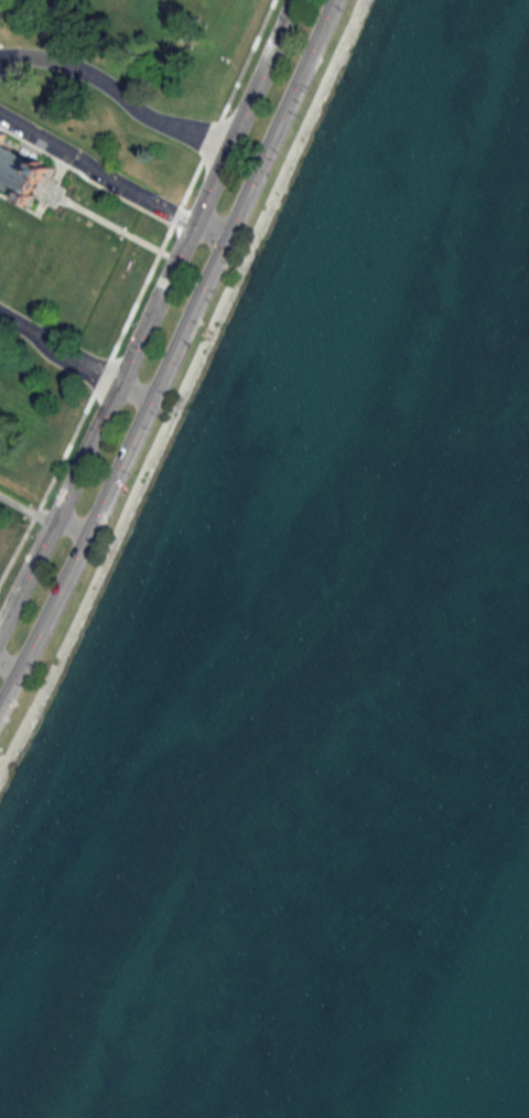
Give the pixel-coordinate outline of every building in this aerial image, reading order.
[(29,197),(0,181),(0,138),(47,164),(44,170),(40,168),(28,190),(31,192),(29,197)]
